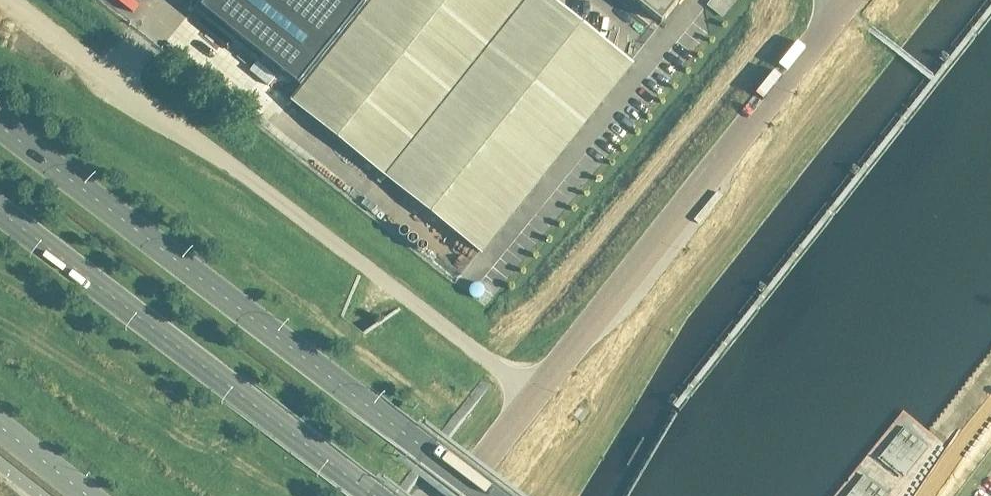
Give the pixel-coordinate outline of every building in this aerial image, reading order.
[(130,23),(130,0),(112,0),(112,23),(130,23)] [(366,0),(206,0),(200,7),(298,85),(366,0)] [(631,62),(553,0),(370,0),(290,100),(291,101),(480,252),(631,62)] [(661,23),(680,0),(632,0),(661,23)] [(722,23),(740,0),(716,0),(707,11),(722,23)] [(899,490),(923,464),(901,444),(877,471),(899,490)] [(863,485),(855,495),(879,495),(863,485)]
